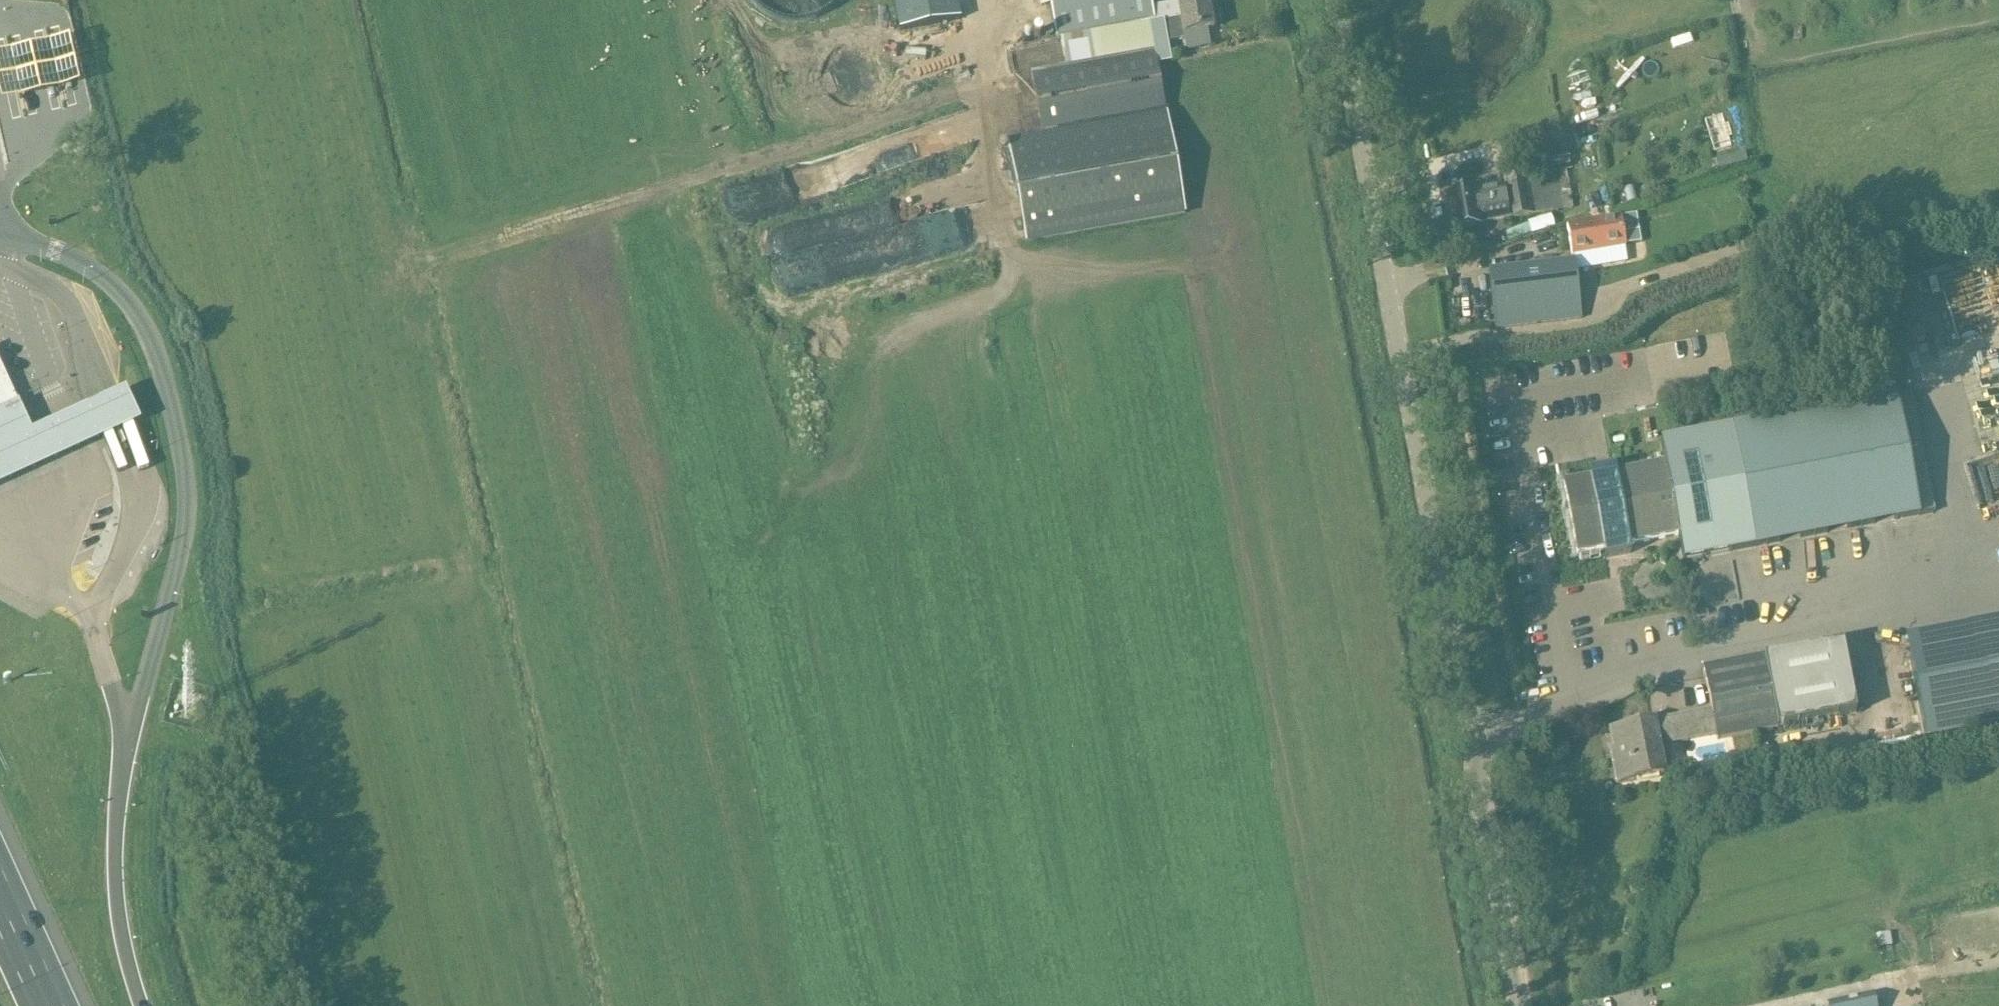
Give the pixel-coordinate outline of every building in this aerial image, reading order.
[(894,30),(957,21),(954,0),(890,0),(894,30)] [(1208,0),(1186,0),(1186,1),(1153,7),(1152,0),(1051,0),(1058,41),(1105,32),(1109,54),(1185,39),(1187,51),(1211,47),(1208,30),(1213,29),(1208,0)] [(0,58),(0,99),(2,108),(82,90),(71,42),(0,58)] [(1186,215),(1170,129),(1155,50),(1033,73),(1044,138),(1010,144),(1018,200),(1026,242),(1186,215)] [(1573,209),(1566,168),(1500,180),(1500,181),(1478,185),(1479,190),(1448,195),(1454,230),(1508,220),(1508,221),(1573,209)] [(1567,225),(1571,248),(1573,257),(1626,247),(1621,216),(1613,217),(1567,225)] [(1582,319),(1580,297),(1576,261),(1490,271),(1496,328),(1582,319)] [(21,405),(0,361),(0,414),(21,405)] [(3,487),(27,476),(56,463),(78,453),(94,445),(111,437),(132,428),(142,424),(128,390),(118,395),(97,405),(79,413),(62,420),(41,429),(35,433),(30,424),(21,405),(0,414),(0,488),(3,487)] [(1899,396),(1756,423),(1662,442),(1666,466),(1616,476),(1615,472),(1588,477),(1590,483),(1563,488),(1576,560),(1604,554),(1605,561),(1631,556),(1629,546),(1680,537),(1684,561),(1922,516),(1899,396)] [(1665,775),(1659,746),(1718,735),(1719,740),(1837,717),(1824,647),(1705,669),(1713,711),(1654,722),(1655,723),(1611,731),(1621,783),(1665,775)] [(1872,995),(1828,1005),(1875,1005),(1872,995)]
